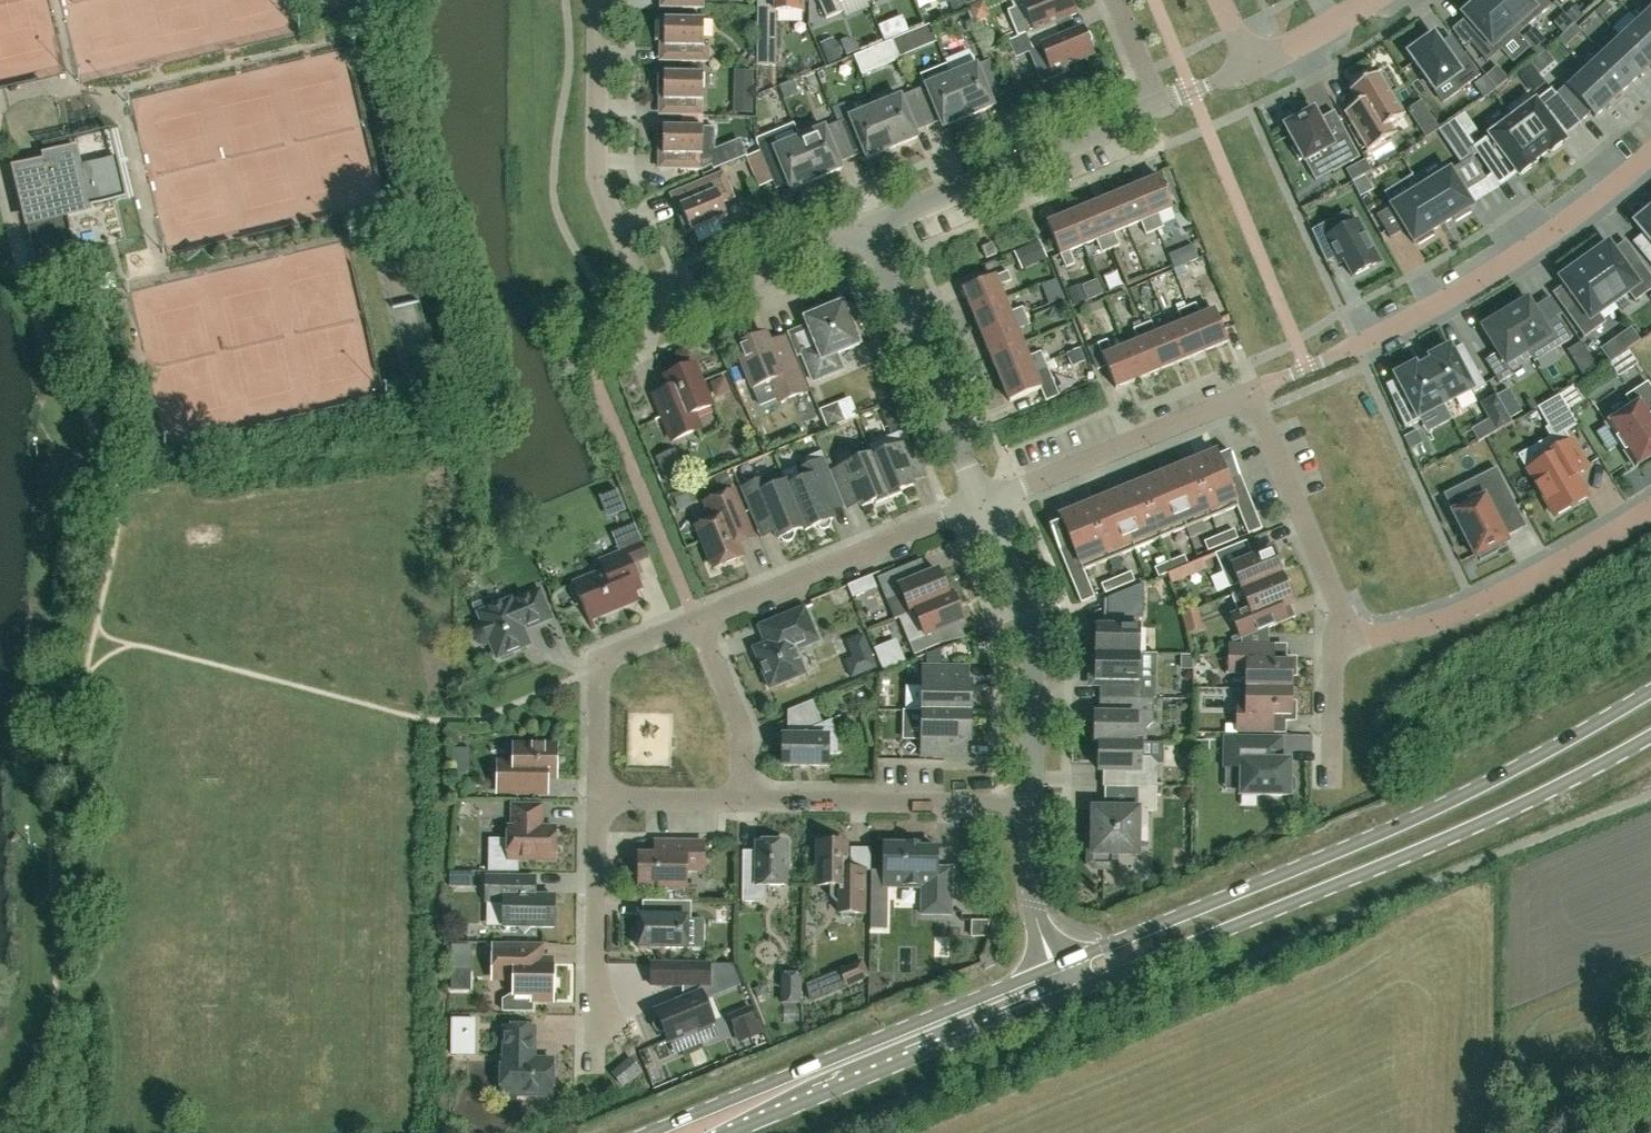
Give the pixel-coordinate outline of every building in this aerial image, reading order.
[(659,8),(682,9),(682,0),(659,0),(659,8)] [(682,9),(704,9),(704,0),(682,0),(682,9)] [(757,67),(776,67),(776,12),(803,12),(803,0),(757,0),(757,67)] [(826,19),(843,12),(839,2),(845,0),(818,0),(826,19)] [(843,12),(846,19),(870,9),(867,2),(866,0),(845,0),(839,2),(843,12)] [(950,5),(954,15),(968,10),(966,6),(964,0),(963,0),(950,5)] [(974,25),(990,18),(982,0),(980,0),(979,1),(966,6),(968,10),(974,25)] [(1051,25),(1071,17),(1076,15),(1072,6),(1075,0),(1010,0),(1014,9),(1008,11),(1018,36),(1018,37),(1034,30),(1034,31),(1051,24),(1051,25)] [(1469,44),(1486,63),(1500,51),(1518,35),(1487,0),(1480,0),(1462,15),(1465,19),(1479,35),(1469,44)] [(1518,35),(1551,6),(1545,0),(1487,0),(1518,35)] [(1606,3),(1596,12),(1602,19),(1612,10),(1606,3)] [(1575,26),(1585,16),(1574,6),(1565,15),(1575,26)] [(1638,23),(1650,37),(1650,11),(1638,23)] [(1629,13),(1612,29),(1621,39),(1638,23),(1629,13)] [(1553,25),(1563,36),(1575,26),(1565,15),(1564,14),(1553,25)] [(877,27),(884,44),(891,42),(910,34),(903,17),(877,27)] [(1057,40),(1077,32),(1071,17),(1051,25),(1057,40)] [(681,48),(681,63),(710,63),(710,47),(703,47),(704,20),(659,19),(659,42),(664,45),(664,48),(681,48)] [(1479,35),(1465,19),(1451,31),(1464,49),(1469,44),(1479,35)] [(1648,68),(1650,65),(1650,37),(1638,23),(1621,39),(1648,68)] [(1057,40),(1051,25),(1051,24),(1034,31),(1034,30),(1018,37),(1018,38),(1025,35),(1032,52),(1041,48),(1052,73),(1093,56),(1089,47),(1092,41),(1089,35),(1083,33),(1082,30),(1077,32),(1057,40)] [(937,43),(930,26),(910,34),(891,42),(898,59),(937,43)] [(1563,36),(1558,41),(1564,48),(1581,33),(1578,29),(1575,26),(1563,36)] [(1521,39),(1530,49),(1538,58),(1545,52),(1551,48),(1534,29),(1521,39)] [(1464,55),(1453,63),(1440,45),(1434,36),(1431,38),(1428,35),(1415,44),(1417,48),(1408,54),(1415,63),(1435,92),(1452,80),(1459,91),(1479,77),(1464,55)] [(1521,39),(1518,35),(1500,51),(1512,65),(1530,49),(1521,39)] [(1451,37),(1440,45),(1453,63),(1464,55),(1451,37)] [(855,53),(849,38),(839,42),(835,41),(834,38),(820,44),(829,64),(855,53)] [(1648,68),(1621,39),(1603,56),(1630,85),(1648,68)] [(664,45),(659,42),(659,62),(681,63),(681,48),(664,48),(664,45)] [(898,59),(891,42),(884,44),(853,57),(862,77),(899,62),(898,59)] [(1540,76),(1554,63),(1545,52),(1538,58),(1531,65),(1540,76)] [(989,61),(977,66),(972,54),(947,65),(951,76),(968,118),(993,107),(992,103),(989,96),(1002,90),(989,61)] [(1630,85),(1603,56),(1586,72),(1612,101),(1630,85)] [(951,76),(947,65),(919,76),(924,88),(951,76)] [(1540,76),(1531,65),(1517,76),(1532,95),(1546,84),(1540,76)] [(1594,118),(1612,101),(1586,72),(1580,65),(1561,82),(1565,86),(1555,96),(1571,116),(1572,115),(1579,123),(1590,114),(1594,118)] [(1498,68),(1485,77),(1496,91),(1509,82),(1498,68)] [(733,71),(732,115),(752,115),(753,72),(733,71)] [(681,102),(681,117),(703,117),(703,74),(658,73),(658,96),(663,99),(663,102),(681,102)] [(1350,91),(1358,104),(1346,112),(1345,112),(1346,114),(1352,125),(1368,152),(1383,143),(1394,136),(1395,135),(1395,134),(1390,125),(1403,117),(1387,90),(1391,88),(1383,75),(1379,77),(1377,74),(1350,91)] [(943,128),(968,118),(951,76),(924,88),(913,92),(925,122),(938,117),(941,124),(943,128)] [(1492,93),(1496,91),(1485,77),(1473,86),(1483,100),(1492,93)] [(1460,92),(1459,91),(1452,80),(1435,92),(1444,104),(1460,92)] [(778,87),(784,100),(797,94),(792,81),(778,87)] [(989,96),(992,103),(1004,97),(1002,90),(989,96)] [(1571,116),(1555,96),(1551,90),(1512,119),(1540,158),(1548,152),(1550,154),(1565,143),(1563,139),(1556,131),(1562,127),(1560,124),(1571,116)] [(913,127),(925,122),(913,92),(875,108),(892,149),(918,139),(916,134),(913,127)] [(663,99),(658,96),(658,117),(681,117),(681,102),(663,102),(663,99)] [(1420,102),(1407,111),(1425,140),(1438,132),(1439,131),(1420,102)] [(832,109),(837,123),(850,118),(844,104),(832,109)] [(867,160),(892,149),(875,108),(850,118),(837,123),(849,153),(862,148),(865,155),(867,160)] [(1359,159),(1346,134),(1331,142),(1319,120),(1314,110),(1313,111),(1301,118),(1300,115),(1299,114),(1285,121),(1287,125),(1284,127),(1290,137),(1295,146),(1291,148),(1298,162),(1302,160),(1304,163),(1322,154),(1332,172),(1332,173),(1359,159)] [(1334,112),(1319,120),(1331,142),(1346,134),(1334,112)] [(1472,149),(1475,147),(1468,138),(1477,132),(1464,114),(1453,121),(1472,149)] [(1581,126),(1579,123),(1572,115),(1571,116),(1560,124),(1562,127),(1556,131),(1563,139),(1581,126)] [(703,117),(681,117),(681,128),(701,128),(703,128),(703,117)] [(913,127),(916,134),(941,124),(938,117),(925,122),(913,127)] [(1472,149),(1491,176),(1499,188),(1517,175),(1519,177),(1534,166),(1532,164),(1540,158),(1512,119),(1475,147),(1472,149)] [(1471,206),(1499,188),(1491,176),(1472,149),(1453,121),(1439,131),(1438,132),(1460,165),(1472,158),(1486,180),(1463,194),(1471,206)] [(837,158),(849,153),(837,123),(799,139),(816,180),(842,170),(840,165),(837,158)] [(791,191),(816,180),(799,139),(793,124),(756,139),(756,144),(760,153),(773,183),(773,185),(786,179),(789,186),(791,191)] [(657,172),(701,172),(701,128),(681,128),(657,128),(657,172)] [(701,128),(701,172),(710,167),(712,172),(746,158),(739,142),(713,152),(714,128),(703,128),(701,128)] [(126,199),(125,195),(110,130),(67,140),(70,152),(46,157),(48,163),(16,171),(29,222),(25,222),(26,224),(132,198),(126,199)] [(837,158),(840,165),(865,155),(862,148),(849,153),(837,158)] [(759,189),(773,183),(760,153),(746,158),(759,189)] [(1314,182),(1332,172),(1322,154),(1304,163),(1314,182)] [(1470,209),(1472,208),(1471,206),(1463,194),(1486,180),(1472,158),(1460,165),(1420,190),(1443,226),(1454,219),(1456,223),(1471,213),(1469,209),(1470,209)] [(1352,183),(1364,177),(1371,173),(1364,161),(1346,172),(1352,183)] [(681,209),(677,213),(686,234),(693,232),(717,221),(727,217),(722,205),(735,199),(724,172),(690,186),(696,199),(680,206),(681,209)] [(1383,194),(1391,207),(1420,190),(1412,176),(1383,194)] [(1371,191),(1364,177),(1352,183),(1359,197),(1371,191)] [(1136,187),(1155,231),(1164,228),(1158,215),(1172,209),(1159,178),(1136,187)] [(776,191),(789,186),(786,179),(773,185),(776,191)] [(669,194),(677,213),(681,209),(680,206),(696,199),(690,186),(669,194)] [(1146,235),(1155,231),(1136,187),(1114,196),(1127,228),(1141,222),(1146,235)] [(1413,244),(1415,243),(1415,242),(1416,242),(1419,245),(1434,236),(1431,232),(1443,226),(1420,190),(1391,207),(1376,217),(1386,233),(1390,239),(1405,230),(1412,242),(1413,244)] [(1114,233),(1127,228),(1114,196),(1092,206),(1110,250),(1119,246),(1114,233)] [(132,198),(26,224),(36,262),(88,249),(141,237),(132,198)] [(1102,253),(1110,250),(1092,206),(1070,215),(1083,246),(1096,241),(1102,253)] [(1644,234),(1650,242),(1650,210),(1650,211),(1647,208),(1635,218),(1638,221),(1635,223),(1644,234)] [(1324,224),(1311,231),(1326,264),(1336,259),(1338,264),(1343,261),(1352,278),(1380,263),(1357,222),(1352,225),(1345,213),(1324,224)] [(1070,252),(1083,246),(1070,215),(1047,224),(1060,256),(1061,255),(1066,268),(1075,264),(1070,252)] [(717,221),(693,232),(698,244),(723,234),(717,221)] [(1641,254),(1650,245),(1650,242),(1644,234),(1632,243),(1641,254)] [(1039,242),(1014,253),(1022,271),(1047,260),(1039,242)] [(1628,272),(1640,263),(1625,242),(1612,251),(1628,272)] [(1584,262),(1614,304),(1628,294),(1635,303),(1650,291),(1650,278),(1640,263),(1628,272),(1612,251),(1608,244),(1605,247),(1602,243),(1588,253),(1591,257),(1584,262)] [(982,248),(986,259),(997,255),(992,244),(982,248)] [(1193,245),(1168,256),(1174,270),(1200,259),(1193,245)] [(1641,254),(1650,266),(1650,245),(1641,254)] [(1614,304),(1584,262),(1576,267),(1574,264),(1559,274),(1562,277),(1559,279),(1564,286),(1579,307),(1567,315),(1584,339),(1606,323),(1599,315),(1614,304)] [(973,313),(1004,300),(999,287),(1011,281),(1008,272),(995,277),(963,290),(973,313)] [(1055,280),(1041,286),(1048,306),(1063,300),(1055,280)] [(1102,296),(1097,282),(1082,288),(1088,301),(1102,296)] [(1073,307),(1088,301),(1082,288),(1081,285),(1066,291),(1073,307)] [(1552,294),(1567,315),(1579,307),(1564,286),(1552,294)] [(72,306),(82,304),(80,296),(71,298),(72,306)] [(1510,306),(1512,310),(1505,314),(1532,358),(1531,359),(1534,363),(1552,351),(1570,341),(1556,318),(1546,324),(1544,322),(1540,321),(1533,309),(1525,297),(1510,306)] [(1546,324),(1556,318),(1561,315),(1550,298),(1533,309),(1540,321),(1544,322),(1546,324)] [(982,335),(1026,317),(1022,308),(1010,313),(1004,300),(973,313),(982,335)] [(802,353),(802,356),(813,382),(843,370),(837,355),(859,346),(842,304),(805,319),(807,325),(816,347),(802,353)] [(1187,308),(1205,352),(1228,342),(1215,311),(1201,317),(1196,304),(1187,308)] [(1183,361),(1205,352),(1187,308),(1178,311),(1183,324),(1170,330),(1183,361)] [(1505,314),(1497,319),(1495,315),(1480,325),(1498,354),(1485,362),(1497,381),(1499,384),(1513,376),(1510,372),(1531,359),(1532,358),(1505,314)] [(991,357),(1023,344),(1017,331),(1030,326),(1026,317),(982,335),(991,357)] [(1183,361),(1170,330),(1156,335),(1151,322),(1142,326),(1160,370),(1183,361)] [(794,356),(802,353),(816,347),(807,325),(785,335),(794,356)] [(1138,379),(1160,370),(1142,326),(1133,330),(1139,342),(1125,348),(1138,379)] [(1600,351),(1609,363),(1628,350),(1640,342),(1631,329),(1600,351)] [(806,392),(794,364),(797,363),(794,356),(785,335),(768,343),(765,336),(757,340),(754,338),(751,338),(748,339),(745,342),(744,345),(736,348),(760,406),(778,399),(780,402),(806,392)] [(1138,379),(1125,348),(1112,353),(1107,341),(1098,344),(1103,357),(1102,357),(1107,367),(1115,389),(1138,379)] [(1000,379),(1044,361),(1041,352),(1028,358),(1023,344),(991,357),(1000,379)] [(1098,371),(1107,367),(1102,357),(1103,357),(1098,344),(1089,348),(1098,371)] [(1460,367),(1471,361),(1463,345),(1452,351),(1460,367)] [(1567,354),(1584,380),(1598,371),(1581,345),(1567,354)] [(1431,362),(1424,366),(1445,405),(1471,391),(1472,394),(1486,387),(1471,361),(1460,367),(1452,351),(1450,347),(1429,358),(1431,362)] [(1081,349),(1066,355),(1071,369),(1087,363),(1081,349)] [(1638,365),(1628,350),(1609,363),(1618,378),(1638,365)] [(1534,363),(1538,370),(1540,374),(1559,362),(1552,351),(1534,363)] [(1510,372),(1513,376),(1518,383),(1538,370),(1534,363),(1531,359),(1510,372)] [(1048,370),(1044,361),(1000,379),(1010,402),(1040,390),(1041,389),(1035,375),(1048,370)] [(1445,405),(1424,366),(1417,369),(1415,365),(1395,376),(1397,380),(1405,396),(1393,402),(1405,429),(1420,421),(1419,419),(1445,405)] [(678,367),(668,371),(668,376),(665,377),(670,390),(654,397),(672,441),(700,429),(694,414),(711,407),(694,366),(682,370),(678,367)] [(1060,398),(1048,370),(1035,375),(1041,389),(1047,403),(1060,398)] [(724,379),(709,385),(715,400),(730,394),(724,379)] [(1405,396),(1397,380),(1386,386),(1393,402),(1405,396)] [(1647,384),(1626,398),(1632,408),(1606,424),(1608,426),(1620,445),(1635,469),(1650,458),(1650,389),(1647,384)] [(1558,396),(1569,413),(1584,403),(1573,386),(1558,396)] [(1496,396),(1510,421),(1522,414),(1508,390),(1496,396)] [(827,432),(819,412),(813,396),(795,403),(810,438),(827,432)] [(1510,421),(1496,396),(1481,405),(1490,420),(1497,432),(1512,423),(1510,421)] [(1549,428),(1555,438),(1576,424),(1569,413),(1558,396),(1555,398),(1537,410),(1549,428)] [(858,419),(850,399),(819,412),(827,432),(858,419)] [(1531,413),(1537,410),(1531,400),(1526,403),(1531,413)] [(898,403),(880,410),(890,434),(908,427),(898,403)] [(1419,419),(1420,421),(1427,434),(1453,420),(1445,405),(1419,419)] [(1477,443),(1497,432),(1490,420),(1470,431),(1477,443)] [(1520,457),(1528,471),(1543,462),(1541,458),(1570,442),(1565,434),(1578,427),(1576,424),(1555,438),(1549,428),(1544,431),(1549,440),(1520,457)] [(1620,445),(1608,426),(1595,434),(1608,453),(1620,445)] [(901,494),(900,492),(913,486),(912,482),(924,477),(905,431),(867,447),(871,456),(889,499),(901,494)] [(1405,439),(1410,451),(1422,445),(1416,433),(1405,439)] [(1541,458),(1543,462),(1528,471),(1554,517),(1587,498),(1575,477),(1587,471),(1570,442),(1541,458)] [(871,456),(867,447),(866,444),(851,451),(855,462),(871,456)] [(656,460),(667,487),(687,479),(676,452),(656,460)] [(1190,464),(1212,518),(1237,508),(1248,535),(1262,529),(1230,452),(1218,457),(1216,453),(1190,464)] [(830,514),(844,508),(825,460),(823,461),(821,453),(805,458),(808,467),(798,471),(802,482),(788,488),(806,531),(817,527),(818,528),(820,530),(822,531),(824,531),(826,530),(828,529),(829,527),(830,525),(830,523),(830,521),(832,520),(830,514)] [(875,505),(889,499),(871,456),(855,462),(853,463),(837,470),(833,472),(848,509),(860,503),(862,508),(874,503),(875,505)] [(1203,522),(1212,518),(1190,464),(1165,474),(1187,529),(1203,522)] [(782,474),(786,484),(788,488),(802,482),(798,471),(797,468),(782,474)] [(1483,498),(1452,513),(1474,557),(1475,559),(1478,557),(1480,561),(1497,553),(1495,549),(1507,543),(1505,539),(1496,521),(1517,510),(1496,469),(1474,480),(1483,498)] [(728,472),(714,479),(720,492),(734,486),(728,472)] [(1161,539),(1187,529),(1165,474),(1139,485),(1161,539)] [(788,488),(786,484),(772,489),(767,479),(741,490),(760,538),(775,532),(778,540),(780,539),(783,542),(786,543),(790,543),(792,540),(793,533),(804,529),(805,531),(806,531),(788,488)] [(1483,498),(1474,480),(1443,495),(1452,513),(1483,498)] [(1134,550),(1161,539),(1139,485),(1111,496),(1134,550)] [(598,498),(599,501),(607,518),(625,511),(618,493),(616,490),(598,498)] [(737,547),(754,540),(734,491),(705,503),(712,521),(697,527),(714,569),(741,558),(737,547)] [(686,493),(672,499),(678,513),(692,508),(686,493)] [(1118,557),(1134,550),(1111,496),(1086,507),(1108,561),(1118,557)] [(1084,571),(1108,561),(1086,507),(1060,517),(1062,521),(1049,527),(1081,604),(1095,598),(1084,571)] [(1496,521),(1505,539),(1526,528),(1517,510),(1496,521)] [(1203,522),(1187,529),(1192,539),(1207,533),(1203,522)] [(636,598),(636,597),(633,589),(640,586),(638,581),(630,562),(647,555),(636,529),(614,538),(621,554),(602,562),(602,560),(600,561),(604,572),(575,584),(575,583),(573,583),(588,621),(624,606),(634,602),(635,601),(636,600),(636,599),(636,598)] [(1205,542),(1209,551),(1238,539),(1234,529),(1205,542)] [(1242,591),(1281,575),(1276,563),(1280,561),(1273,545),(1246,556),(1241,544),(1215,554),(1217,560),(1223,574),(1229,589),(1239,584),(1242,591)] [(1175,571),(1168,574),(1172,584),(1207,570),(1205,565),(1217,560),(1215,554),(1189,565),(1175,571)] [(630,562),(638,581),(655,574),(647,555),(630,562)] [(1118,557),(1108,561),(1114,575),(1124,570),(1118,557)] [(1175,571),(1189,565),(1185,557),(1171,563),(1175,571)] [(904,585),(928,576),(922,560),(898,570),(904,585)] [(1168,574),(1175,571),(1171,563),(1156,569),(1159,578),(1168,574)] [(894,620),(897,618),(948,597),(938,571),(928,576),(904,585),(898,570),(877,579),(887,603),(894,620)] [(1115,578),(1119,588),(1135,581),(1131,572),(1115,578)] [(1217,594),(1229,589),(1223,574),(1211,580),(1217,594)] [(1286,588),(1281,575),(1242,591),(1232,595),(1239,614),(1232,617),(1241,640),(1275,626),(1289,620),(1284,608),(1297,602),(1290,586),(1286,588)] [(871,576),(847,586),(853,599),(876,590),(871,576)] [(1105,593),(1119,588),(1115,578),(1102,584),(1105,593)] [(494,599),(476,606),(482,622),(476,625),(473,629),(472,633),(473,638),(475,642),(479,644),(484,645),(490,643),(497,659),(523,648),(529,645),(523,630),(551,619),(540,591),(512,603),(511,601),(497,607),(494,599)] [(948,597),(897,618),(897,619),(899,619),(914,655),(925,650),(939,645),(935,633),(959,623),(963,621),(952,595),(948,597)] [(1227,619),(1232,617),(1239,614),(1232,595),(1219,600),(1227,619)] [(1118,599),(1118,610),(1133,610),(1133,599),(1118,599)] [(754,650),(770,689),(805,675),(795,651),(818,642),(804,609),(759,627),(766,645),(754,650)] [(1096,654),(1139,655),(1139,627),(1135,627),(1135,610),(1133,610),(1118,610),(1110,610),(1109,623),(1106,626),(1089,626),(1089,639),(1096,639),(1096,654)] [(1198,615),(1184,618),(1188,637),(1203,633),(1198,615)] [(935,633),(939,645),(965,638),(959,623),(935,633)] [(1275,626),(1241,640),(1241,646),(1270,646),(1270,632),(1276,630),(1275,626)] [(876,668),(863,635),(847,642),(854,659),(845,662),(852,678),(876,668)] [(897,642),(874,651),(883,674),(906,664),(897,642)] [(939,645),(925,650),(926,667),(940,667),(939,645)] [(1246,674),(1246,689),(1291,690),(1291,677),(1295,677),(1296,659),(1288,659),(1273,659),(1274,646),(1270,646),(1241,646),(1237,646),(1229,650),(1229,674),(1246,674)] [(1273,659),(1288,659),(1288,646),(1274,646),(1273,659)] [(1139,681),(1139,655),(1096,654),(1095,669),(1089,669),(1089,682),(1109,682),(1109,699),(1124,699),(1143,699),(1143,681),(1139,681)] [(1143,699),(1154,699),(1157,699),(1157,655),(1139,655),(1139,681),(1143,681),(1143,699)] [(1194,657),(1181,657),(1181,671),(1194,672),(1194,657)] [(922,712),(970,713),(971,684),(967,684),(967,667),(940,667),(926,667),(923,667),(922,686),(907,686),(906,712),(922,712)] [(1109,682),(1089,682),(1088,689),(1100,690),(1100,699),(1109,699),(1109,682)] [(1286,733),(1286,721),(1295,721),(1295,703),(1291,703),(1291,690),(1246,689),(1246,705),(1237,705),(1237,733),(1286,733)] [(1154,699),(1143,699),(1124,699),(1124,716),(1100,715),(1095,715),(1094,743),(1099,743),(1141,743),(1141,729),(1146,730),(1153,723),(1154,699)] [(1109,699),(1100,699),(1100,715),(1124,716),(1124,699),(1109,699)] [(787,712),(787,737),(799,737),(800,722),(818,714),(813,701),(787,712)] [(903,742),(922,742),(922,712),(906,712),(903,712),(903,742)] [(970,742),(970,713),(922,712),(922,742),(922,756),(966,757),(966,742),(970,742)] [(834,729),(830,721),(822,724),(818,714),(800,722),(799,737),(787,737),(783,737),(783,766),(828,767),(828,755),(837,755),(837,746),(836,737),(834,729)] [(1283,761),(1284,739),(1225,738),(1224,768),(1241,769),(1241,792),(1240,796),(1289,797),(1289,793),(1292,793),(1295,791),(1295,781),(1293,778),(1290,778),(1290,761),(1283,761)] [(1141,758),(1141,743),(1099,743),(1099,771),(1103,771),(1128,771),(1127,788),(1130,788),(1157,788),(1157,765),(1150,758),(1141,758)] [(1164,744),(1141,743),(1141,758),(1150,758),(1157,765),(1163,765),(1164,744)] [(498,763),(498,792),(547,793),(547,777),(556,778),(556,746),(514,746),(514,764),(498,763)] [(451,750),(451,774),(469,774),(470,751),(451,750)] [(1224,792),(1241,792),(1241,769),(1224,768),(1224,792)] [(1105,788),(1127,788),(1128,771),(1103,771),(1103,788),(1105,788)] [(1157,811),(1157,788),(1130,788),(1130,810),(1105,810),(1094,810),(1093,840),(1089,840),(1088,864),(1093,869),(1116,869),(1116,855),(1137,855),(1138,828),(1148,828),(1148,811),(1157,811)] [(1127,788),(1105,788),(1105,810),(1130,810),(1130,788),(1127,788)] [(513,828),(508,828),(508,842),(488,842),(488,873),(519,874),(519,860),(555,860),(555,829),(541,829),(541,806),(513,806),(513,828)] [(757,873),(742,873),(742,903),(766,903),(766,886),(785,886),(786,844),(774,844),(773,842),(769,839),(765,839),(762,842),(761,844),(757,844),(757,853),(757,873)] [(851,871),(851,869),(846,864),(847,850),(847,845),(843,844),(839,841),(835,840),(831,841),(828,844),(817,844),(817,887),(830,887),(830,898),(836,904),(839,904),(839,914),(864,914),(865,871),(851,871)] [(922,915),(951,915),(952,893),(955,893),(955,867),(937,867),(937,849),(911,849),(911,845),(905,845),(905,843),(903,841),(892,840),(890,843),(890,845),(884,845),(884,888),(922,889),(922,915)] [(704,871),(704,843),(657,843),(657,857),(639,857),(639,872),(635,872),(635,885),(639,885),(639,888),(686,888),(686,871),(704,871)] [(851,871),(865,871),(869,871),(869,851),(847,850),(846,864),(851,869),(851,871)] [(742,853),(742,873),(757,873),(757,853),(742,853)] [(473,873),(448,873),(447,890),(472,890),(473,873)] [(503,927),(516,928),(524,935),(532,928),(554,928),(554,897),(535,897),(535,878),(486,877),(486,902),(504,902),(503,927)] [(656,902),(691,903),(697,903),(698,888),(686,888),(639,888),(639,902),(656,902)] [(656,918),(643,918),(638,918),(638,929),(634,929),(634,944),(638,944),(638,949),(687,949),(688,920),(691,920),(691,903),(656,902),(656,918)] [(688,920),(687,949),(704,950),(704,920),(691,920),(688,920)] [(452,943),(451,993),(471,993),(471,943),(452,943)] [(525,944),(525,949),(493,948),(493,978),(504,979),(504,981),(514,981),(514,995),(504,1001),(503,1011),(532,1012),(532,1002),(549,1002),(549,996),(553,996),(553,966),(550,966),(550,960),(544,960),(544,945),(525,944)] [(841,973),(846,985),(867,976),(861,963),(841,971),(841,973)] [(650,986),(669,987),(683,987),(709,987),(710,965),(669,964),(650,964),(650,986)] [(702,994),(705,1003),(741,988),(732,965),(710,965),(709,987),(683,987),(683,998),(673,1002),(674,1005),(702,994)] [(841,973),(806,987),(809,1005),(848,990),(846,985),(841,973)] [(783,976),(783,1003),(801,1003),(801,977),(783,976)] [(664,1032),(669,1042),(714,1024),(705,1003),(702,994),(674,1005),(656,1013),(658,1017),(656,1018),(654,1022),(653,1026),(655,1030),(658,1033),(662,1033),(664,1032)] [(750,1007),(727,1016),(739,1045),(762,1036),(750,1007)] [(799,1008),(785,1008),(785,1022),(799,1022),(799,1008)] [(452,1019),(452,1037),(476,1037),(476,1019),(452,1019)] [(502,1060),(502,1096),(552,1097),(552,1061),(534,1060),(534,1029),(505,1028),(504,1060),(502,1060)] [(625,1064),(611,1076),(622,1089),(641,1074),(630,1060),(625,1064)]
